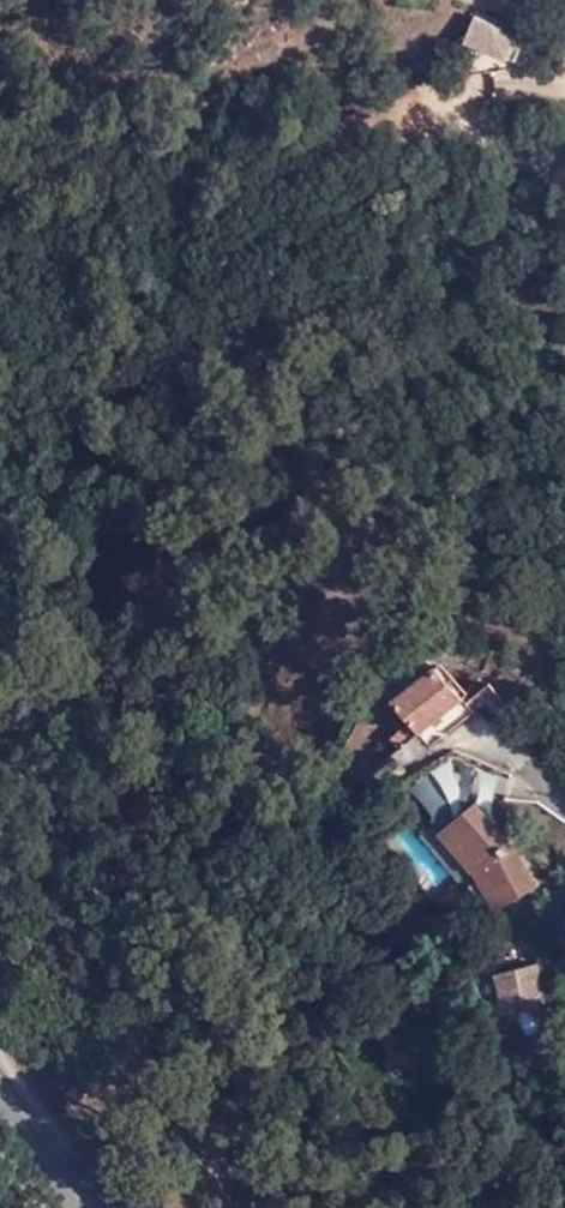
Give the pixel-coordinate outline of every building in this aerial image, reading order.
[(470,10),(459,37),(509,58),(520,31),(470,10)] [(389,700),(415,730),(455,698),(431,669),(389,700)] [(487,911),(529,889),(509,851),(470,803),(433,833),(471,880),(487,911)] [(523,1012),(535,1008),(523,969),(487,981),(494,1009),(507,1005),(511,1015),(519,1013),(523,1012)] [(541,1029),(535,1008),(523,1012),(519,1013),(528,1043),(536,1038),(541,1029)]
